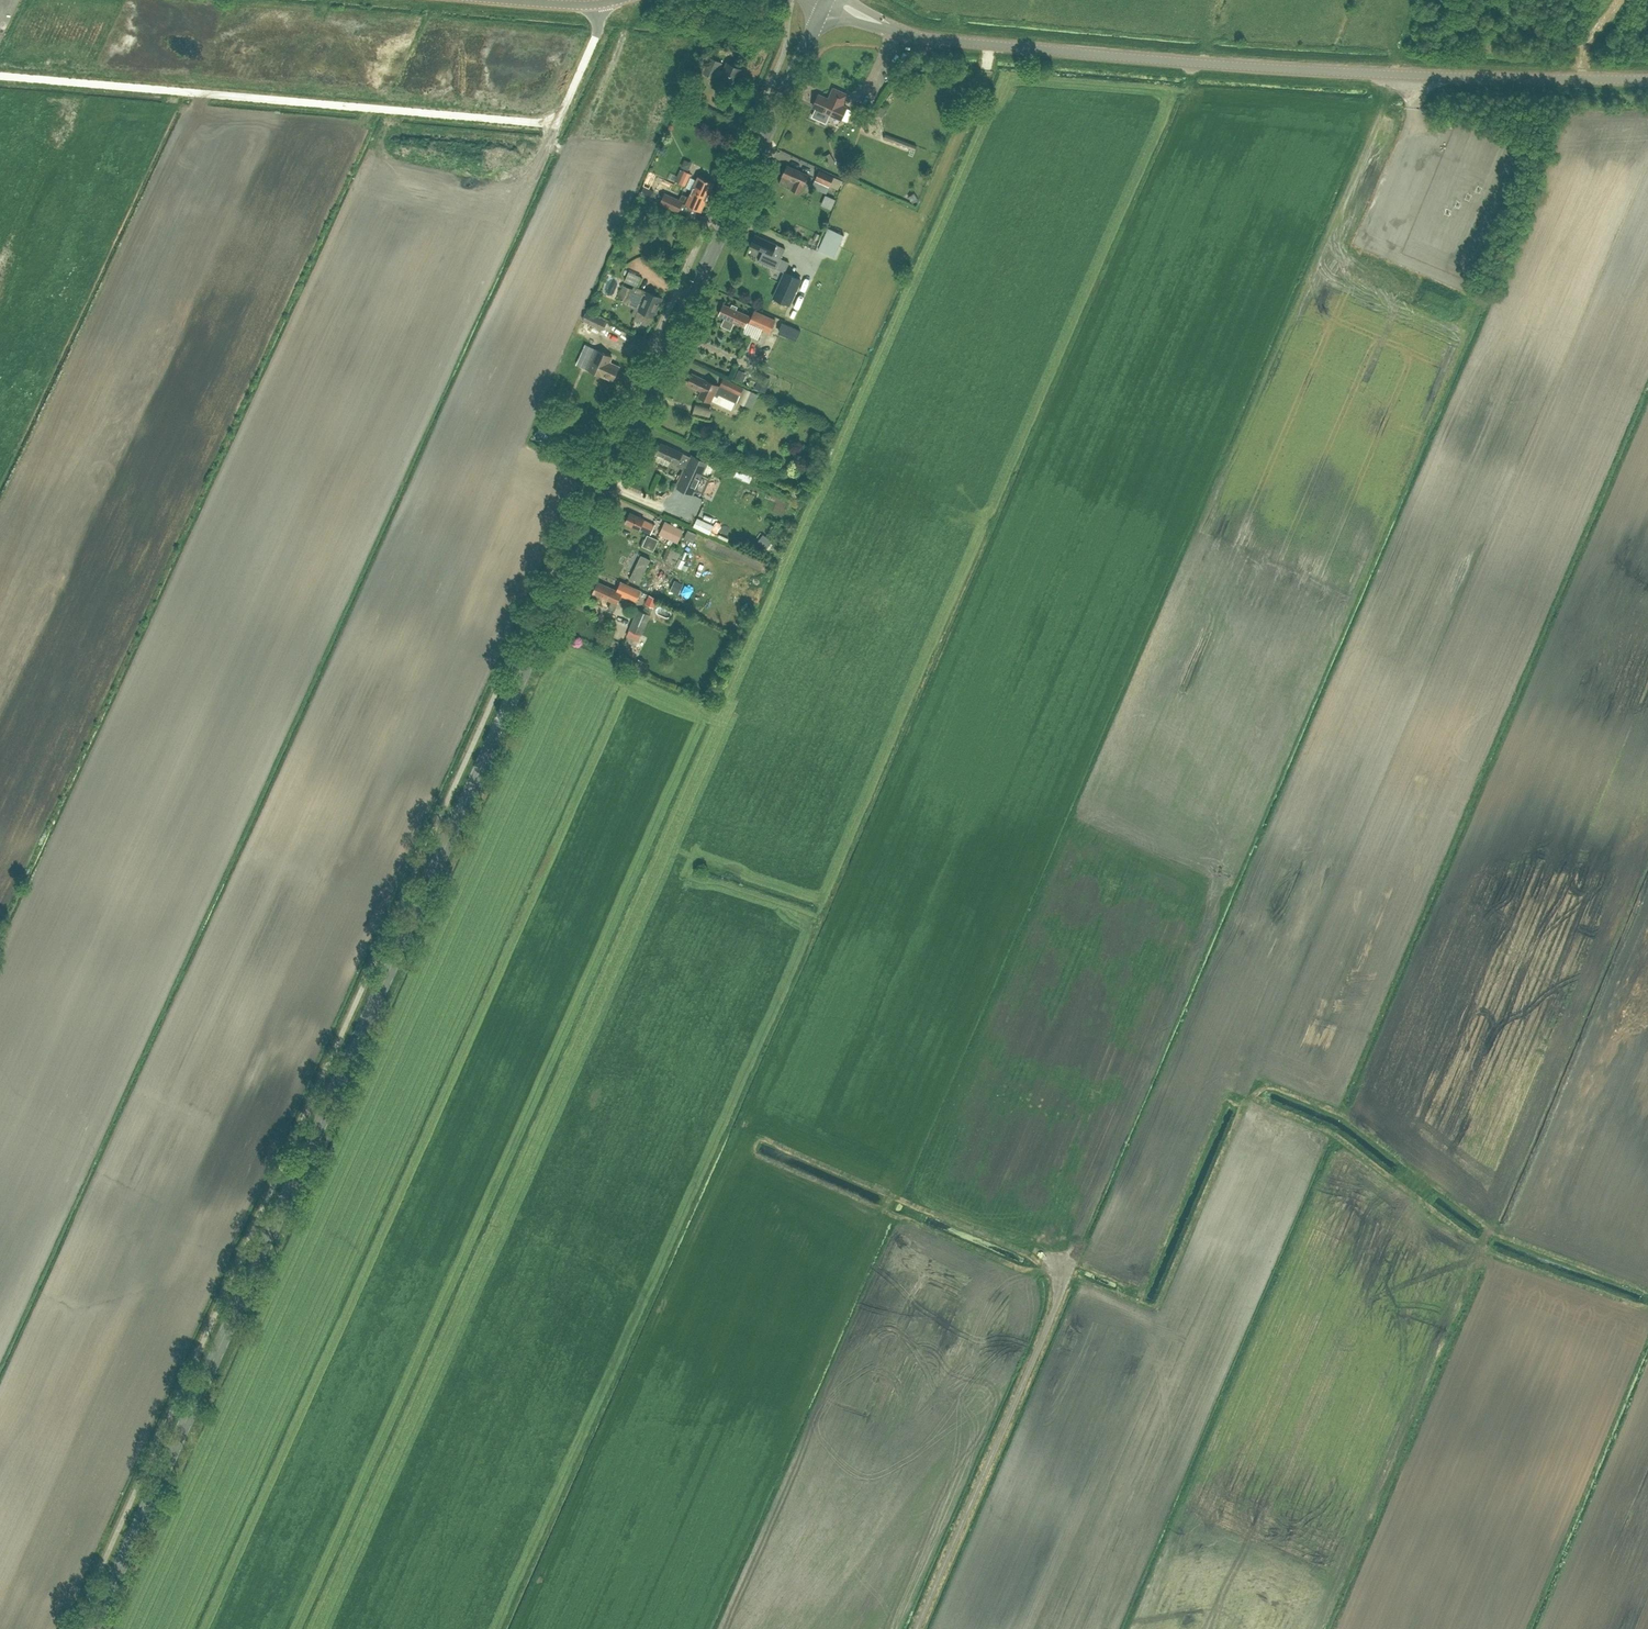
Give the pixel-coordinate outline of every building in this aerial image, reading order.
[(723,71),(719,69),(722,62),(710,57),(703,73),(734,87),(742,69),(727,62),(723,71)] [(843,105),(848,94),(834,88),(829,99),(819,94),(813,106),(842,119),(847,107),(843,105)] [(728,107),(731,99),(721,94),(717,103),(728,107)] [(881,107),(876,113),(882,117),(886,110),(881,107)] [(886,134),(884,139),(915,150),(916,146),(886,134)] [(791,188),(791,189),(800,193),(803,186),(808,175),(787,165),(782,175),(783,175),(779,183),(791,188)] [(838,189),(842,180),(820,170),(816,179),(838,189)] [(692,190),(708,197),(714,183),(699,176),(692,190)] [(650,198),(654,190),(645,186),(641,194),(640,196),(649,200),(650,198)] [(701,211),(708,197),(692,190),(689,197),(682,194),(679,200),(665,193),(660,203),(679,212),(683,203),(701,211)] [(909,196),(912,203),(919,199),(915,193),(909,196)] [(834,257),(844,235),(828,227),(818,249),(834,257)] [(751,245),(764,250),(759,260),(777,268),(782,258),(781,258),(785,249),(781,247),(770,242),(755,235),(751,245)] [(634,285),(638,275),(625,269),(621,280),(634,285)] [(790,304),(801,279),(785,272),(774,297),(790,304)] [(635,290),(623,285),(618,298),(629,303),(628,305),(638,309),(635,317),(650,324),(654,316),(662,298),(647,291),(637,287),(635,290)] [(732,308),(724,304),(719,314),(725,317),(722,323),(723,326),(729,329),(732,328),(735,321),(745,326),(747,322),(770,333),(776,320),(755,311),(752,317),(739,311),(737,310),(738,307),(733,304),(732,308)] [(603,330),(607,322),(593,315),(588,323),(603,330)] [(797,339),(801,331),(782,323),(779,331),(797,339)] [(612,356),(597,350),(597,351),(593,350),(586,366),(589,367),(588,369),(613,380),(620,366),(610,362),(612,356)] [(743,381),(747,373),(739,370),(735,378),(743,381)] [(720,387),(693,374),(688,383),(702,390),(699,396),(711,401),(714,394),(718,396),(719,394),(737,402),(737,401),(744,387),(724,378),(720,387)] [(759,376),(755,388),(765,392),(770,380),(759,376)] [(744,387),(737,401),(744,404),(751,391),(744,387)] [(690,404),(690,413),(707,415),(708,406),(690,404)] [(692,457),(687,455),(688,455),(661,443),(657,453),(687,467),(678,487),(693,494),(707,462),(693,455),(692,457)] [(744,478),(747,473),(736,469),(734,474),(744,478)] [(651,533),(655,524),(644,519),(630,513),(626,522),(640,529),(640,528),(651,533)] [(694,516),(690,525),(707,533),(711,524),(694,516)] [(665,521),(659,533),(678,542),(683,529),(665,521)] [(688,529),(684,537),(693,542),(697,533),(688,529)] [(654,551),(659,540),(647,534),(642,546),(654,551)] [(774,543),(768,538),(763,545),(769,550),(774,543)] [(641,555),(630,579),(639,584),(651,559),(641,555)] [(679,594),(684,584),(675,580),(670,590),(679,594)] [(641,591),(621,581),(617,591),(613,589),(613,588),(598,582),(593,592),(612,600),(608,608),(614,610),(621,595),(636,601),(641,591)] [(654,607),(658,599),(649,595),(645,604),(654,607)] [(629,629),(642,635),(651,614),(638,609),(629,629)] [(621,663),(634,668),(637,661),(624,656),(621,663)] [(635,669),(640,671),(644,662),(638,660),(635,669)]
